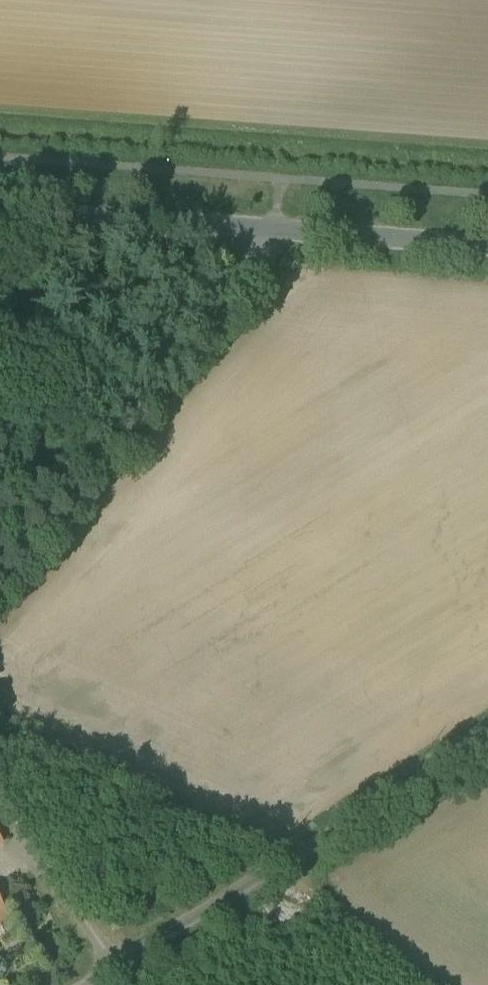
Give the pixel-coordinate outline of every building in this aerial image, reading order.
[(9,918),(0,904),(0,924),(9,918)]
